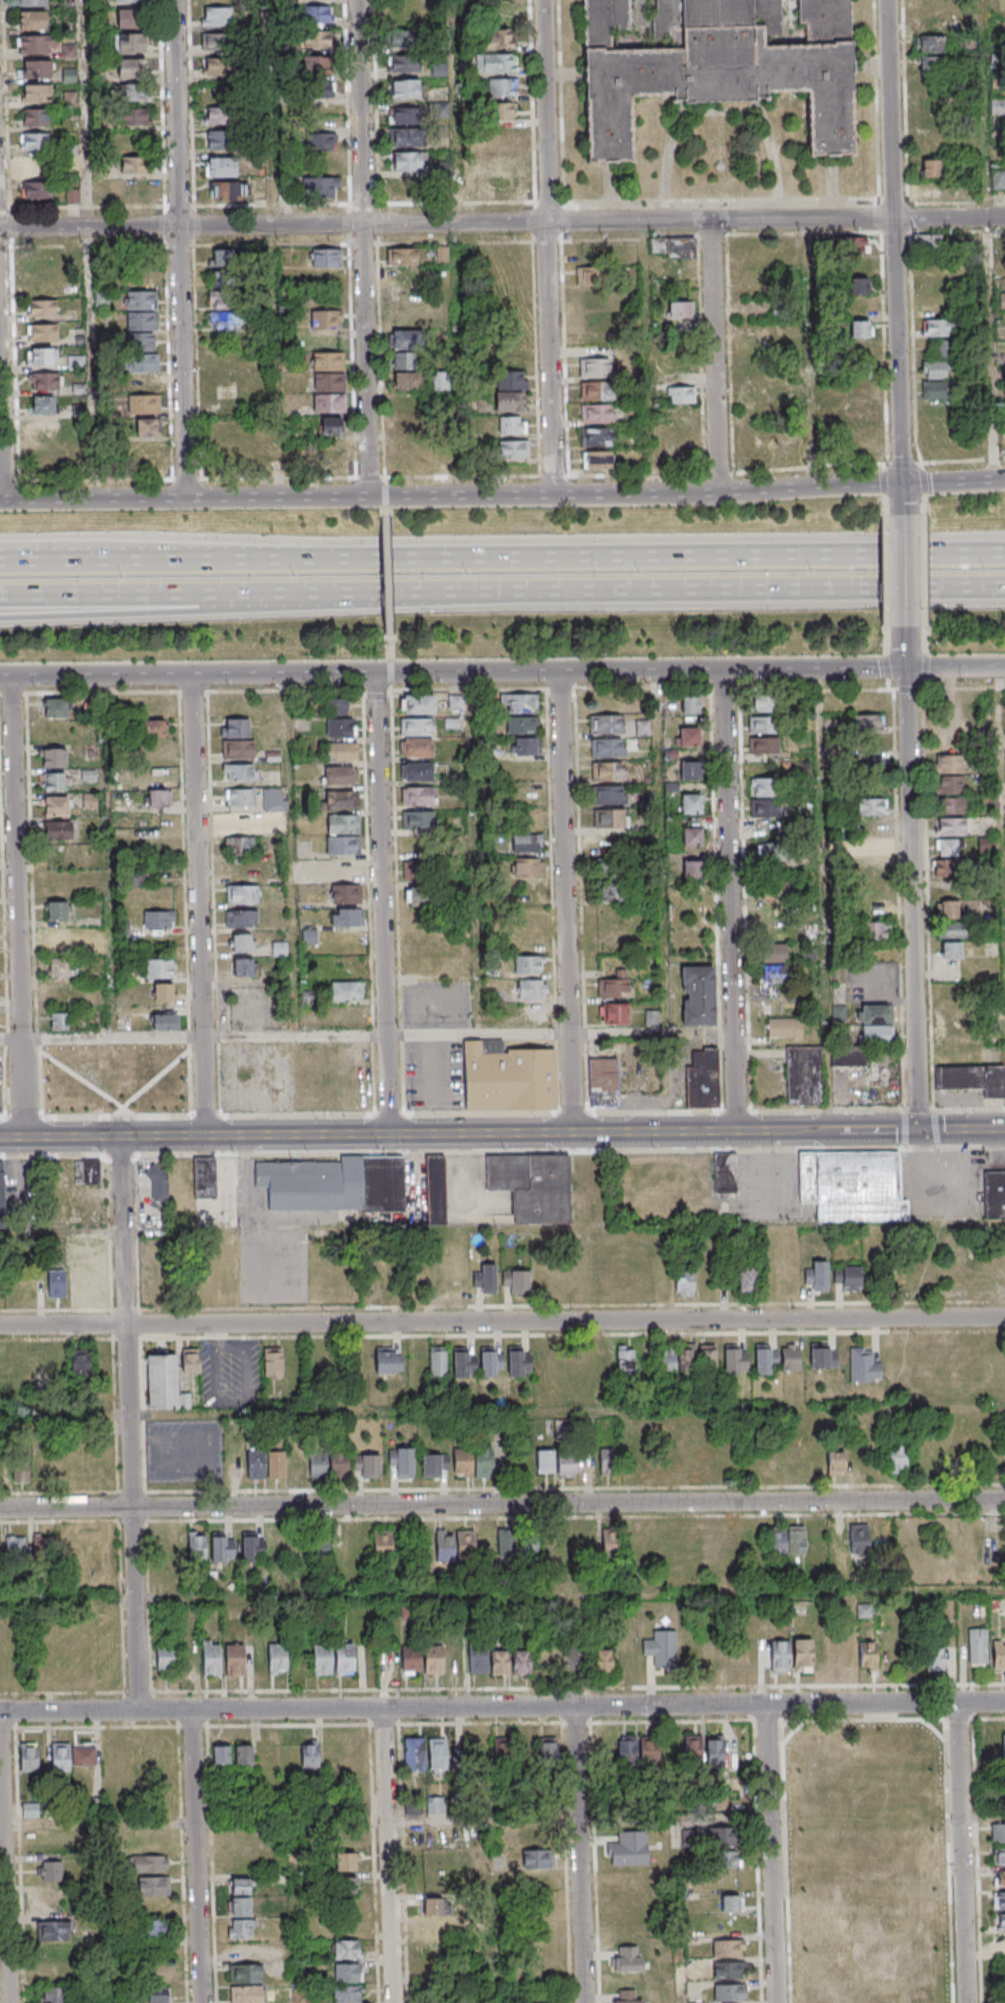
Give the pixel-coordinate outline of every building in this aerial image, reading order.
[(799,24),(798,0),(848,0),(853,154),(810,155),(808,90),(765,92),(765,99),(674,103),(674,95),(630,96),(633,162),(590,164),(585,0),(629,0),(630,29),(611,30),(612,53),(672,51),(671,38),(653,39),(652,16),(657,16),(657,0),(782,0),(783,36),(763,37),(764,48),(809,47),(808,23),(799,24)] [(485,4),(485,23),(512,23),(512,4),(485,4)] [(416,24),(416,6),(389,6),(389,24),(416,24)] [(202,7),(202,26),(232,26),(232,7),(202,7)] [(331,7),(304,7),(304,23),(331,23),(331,7)] [(143,9),(116,9),(116,29),(143,29),(143,9)] [(18,11),(18,29),(46,29),(46,11),(18,11)] [(513,49),(513,30),(482,30),(482,49),(513,49)] [(304,48),(330,48),(330,31),(304,31),(304,48)] [(391,47),(417,47),(417,31),(391,31),(391,47)] [(232,33),(201,33),(201,50),(232,50),(232,33)] [(145,35),(115,35),(115,53),(145,53),(145,35)] [(943,53),(943,36),(918,36),(918,53),(943,53)] [(475,55),(475,74),(516,74),(516,55),(475,55)] [(418,56),(389,56),(389,73),(418,73),(418,56)] [(942,73),(942,56),(919,56),(919,73),(942,73)] [(309,57),(309,75),(334,75),(334,57),(309,57)] [(236,75),(236,58),(202,58),(202,75),(236,75)] [(145,59),(117,59),(117,78),(145,78),(145,59)] [(51,60),(18,60),(18,78),(51,78),(51,60)] [(488,79),(488,97),(517,97),(517,79),(488,79)] [(391,80),(391,99),(419,99),(419,80),(391,80)] [(334,82),(307,82),(307,99),(334,99),(334,82)] [(49,102),(49,84),(22,84),(22,102),(49,102)] [(118,102),(149,102),(149,85),(118,85),(118,102)] [(494,120),(516,120),(516,103),(494,103),(494,120)] [(419,125),(419,108),(391,107),(391,125),(419,125)] [(49,109),(24,109),(24,126),(49,126),(49,109)] [(148,126),(148,109),(118,109),(118,126),(148,126)] [(203,126),(235,126),(235,109),(203,109),(203,126)] [(391,147),(419,147),(419,128),(391,128),(391,147)] [(521,145),(521,128),(491,128),(491,145),(521,145)] [(236,133),(207,132),(206,150),(235,151),(236,133)] [(50,133),(21,133),(21,150),(50,150),(50,133)] [(332,137),(307,137),(307,154),(332,154),(332,137)] [(521,151),(491,151),(491,168),(521,168),(521,151)] [(392,171),(426,171),(426,152),(392,152),(392,171)] [(24,177),(45,177),(45,157),(24,157),(24,177)] [(150,175),(150,157),(120,157),(120,175),(150,175)] [(205,178),(236,178),(236,158),(205,158),(205,178)] [(921,161),(921,178),(940,178),(940,161),(921,161)] [(993,171),(993,189),(1004,189),(1004,171),(993,171)] [(492,176),(492,192),(522,192),(522,176),(492,176)] [(393,193),(421,193),(421,177),(393,177),(393,193)] [(337,199),(337,179),(301,179),(301,199),(337,199)] [(150,181),(122,181),(122,198),(150,198),(150,181)] [(21,199),(51,199),(51,182),(21,182),(21,199)] [(246,200),(246,183),(210,183),(210,200),(246,200)] [(65,204),(79,204),(79,186),(65,186),(65,204)] [(92,203),(106,203),(106,188),(92,188),(92,203)] [(915,236),(915,248),(940,248),(940,236),(915,236)] [(695,258),(695,238),(655,238),(655,248),(667,248),(667,258),(695,258)] [(417,265),(417,248),(386,248),(386,265),(417,265)] [(310,267),(341,267),(341,249),(310,249),(310,267)] [(233,250),(208,250),(208,267),(233,267),(233,250)] [(847,257),(847,274),(869,274),(869,257),(847,257)] [(606,285),(606,267),(576,267),(576,285),(606,285)] [(233,286),(233,272),(211,272),(211,286),(233,286)] [(869,294),(869,278),(849,278),(849,294),(869,294)] [(157,311),(156,291),(123,291),(124,311),(125,311),(125,333),(127,333),(127,351),(156,351),(155,311),(157,311)] [(234,308),(234,292),(208,292),(208,308),(234,308)] [(926,315),(949,315),(949,297),(926,297),(926,315)] [(869,299),(849,299),(849,315),(869,315),(869,299)] [(27,317),(55,317),(55,300),(27,300),(27,317)] [(693,319),(693,303),(668,303),(668,319),(693,319)] [(310,332),(340,332),(340,312),(310,312),(310,332)] [(209,331),(240,331),(240,313),(209,313),(209,331)] [(951,319),(922,319),(922,336),(951,336),(951,319)] [(871,338),(871,320),(850,320),(850,338),(871,338)] [(28,340),(57,340),(57,324),(28,324),(28,340)] [(390,353),(392,353),(392,370),(412,370),(411,352),(422,351),(422,332),(389,333),(390,353)] [(935,357),(951,357),(951,339),(935,339),(935,357)] [(869,378),(869,341),(849,341),(849,378),(869,378)] [(27,365),(54,365),(54,348),(27,348),(27,365)] [(127,372),(158,372),(158,354),(127,354),(127,372)] [(313,354),(314,414),(345,414),(344,393),(343,393),(343,354),(313,354)] [(67,369),(84,369),(84,356),(67,356),(67,369)] [(580,377),(613,377),(613,358),(580,358),(580,377)] [(951,379),(951,361),(922,361),(922,379),(951,379)] [(499,371),(499,390),(526,390),(526,371),(499,371)] [(29,389),(60,389),(60,373),(29,373),(29,389)] [(422,392),(422,374),(392,374),(392,392),(422,392)] [(435,374),(435,391),(450,391),(450,374),(435,374)] [(159,375),(126,376),(127,414),(159,414),(159,375)] [(922,400),(952,400),(952,381),(922,381),(922,400)] [(611,400),(611,382),(580,382),(580,400),(611,400)] [(693,403),(693,387),(668,387),(668,403),(693,403)] [(755,396),(759,405),(771,399),(766,390),(755,396)] [(524,411),(524,392),(496,392),(496,411),(524,411)] [(54,396),(31,396),(31,415),(54,415),(54,396)] [(872,420),(872,403),(853,403),(853,420),(872,420)] [(615,422),(615,405),(581,405),(581,422),(615,422)] [(526,416),(499,416),(499,434),(526,434),(526,416)] [(156,418),(134,418),(134,438),(156,438),(156,418)] [(341,418),(313,418),(313,436),(341,436),(341,418)] [(873,424),(852,424),(852,441),(873,441),(873,424)] [(581,445),(612,445),(612,428),(581,428),(581,445)] [(498,459),(528,459),(528,440),(498,440),(498,459)] [(583,450),(583,468),(612,468),(612,450),(583,450)] [(537,694),(500,694),(500,705),(507,704),(507,713),(537,713),(537,694)] [(433,695),(400,695),(400,714),(433,714),(433,695)] [(448,710),(463,710),(463,695),(448,695),(448,710)] [(751,712),(778,712),(778,696),(751,696),(751,712)] [(326,715),(347,715),(347,697),(326,697),(326,715)] [(681,714),(699,714),(699,697),(681,698),(681,714)] [(44,700),(44,720),(67,720),(67,700),(44,700)] [(589,716),(589,734),(622,734),(622,716),(589,716)] [(853,716),(853,734),(882,734),(882,716),(853,716)] [(535,717),(507,717),(507,734),(535,734),(535,717)] [(748,717),(748,733),(776,733),(776,717),(748,717)] [(401,718),(432,718),(432,734),(401,734),(401,718)] [(250,738),(250,719),(221,719),(221,738),(250,738)] [(328,719),(359,719),(359,735),(328,736),(328,719)] [(164,720),(142,720),(142,738),(164,738),(164,720)] [(649,736),(649,721),(636,721),(636,736),(649,736)] [(699,729),(677,729),(677,747),(699,747),(699,729)] [(535,755),(535,737),(512,737),(512,755),(535,755)] [(402,738),(433,738),(433,755),(402,755),(402,738)] [(749,738),(749,754),(779,754),(779,738),(749,738)] [(590,757),(624,757),(624,739),(590,739),(590,757)] [(172,760),(172,741),(147,741),(147,760),(172,760)] [(253,741),(221,741),(221,758),(253,758),(253,741)] [(328,743),(358,742),(359,759),(328,759),(328,743)] [(41,768),(65,768),(65,748),(41,748),(41,768)] [(936,773),(962,773),(962,755),(936,755),(936,773)] [(853,779),(885,779),(885,759),(853,759),(853,779)] [(403,762),(434,762),(434,779),(403,779),(403,762)] [(592,781),(625,781),(625,762),(592,762),(592,781)] [(680,780),(699,780),(699,763),(680,763),(680,780)] [(254,781),(254,764),(224,764),(224,781),(254,781)] [(170,765),(140,765),(140,783),(170,783),(170,765)] [(327,766),(358,766),(358,783),(327,783),(327,766)] [(40,773),(40,791),(65,791),(65,773),(40,773)] [(962,776),(937,776),(937,794),(962,794),(962,776)] [(778,797),(778,778),(750,778),(750,797),(778,797)] [(592,804),(624,804),(624,786),(592,786),(592,804)] [(404,787),(434,787),(434,804),(404,804),(404,787)] [(253,805),(253,789),(225,789),(225,805),(253,805)] [(167,807),(167,790),(147,790),(147,807),(167,807)] [(325,808),(358,808),(358,791),(325,791),(325,808)] [(82,808),(96,808),(96,794),(82,794),(82,808)] [(681,795),(681,815),(702,815),(701,795),(681,795)] [(68,797),(42,797),(42,816),(68,816),(68,797)] [(937,814),(964,814),(964,797),(937,797),(937,814)] [(887,798),(855,798),(855,815),(887,815),(887,798)] [(778,801),(751,801),(751,819),(778,819),(778,801)] [(594,809),(594,828),(625,828),(625,809),(594,809)] [(405,812),(435,812),(435,828),(405,828),(405,812)] [(256,813),(224,813),(224,830),(256,830),(256,813)] [(330,816),(361,816),(361,833),(330,833),(330,816)] [(967,834),(967,818),(936,818),(936,834),(967,834)] [(71,821),(41,821),(41,840),(71,840),(71,821)] [(682,829),(682,848),(702,848),(702,829),(682,829)] [(541,835),(512,835),(512,853),(541,853),(541,835)] [(253,855),(253,837),(227,837),(227,855),(253,855)] [(329,837),(360,837),(360,854),(329,854),(329,837)] [(888,857),(888,839),(859,839),(859,857),(888,857)] [(963,855),(963,839),(936,839),(935,855),(963,855)] [(758,845),(758,863),(787,863),(787,845),(758,845)] [(359,859),(328,859),(328,878),(359,878),(359,859)] [(512,859),(512,877),(543,877),(543,859),(512,859)] [(595,859),(595,877),(622,877),(622,859),(595,859)] [(934,878),(951,878),(951,860),(934,860),(934,878)] [(403,861),(403,879),(436,879),(436,861),(403,861)] [(682,861),(682,880),(703,880),(703,861),(682,861)] [(598,883),(598,900),(621,900),(621,883),(598,883)] [(360,903),(360,884),(331,884),(331,903),(360,903)] [(227,904),(257,904),(257,885),(227,885),(227,904)] [(406,890),(406,906),(438,906),(438,890),(406,890)] [(46,920),(67,920),(67,901),(46,901),(46,920)] [(938,901),(938,920),(959,920),(959,901),(938,901)] [(330,926),(360,926),(360,909),(330,909),(330,926)] [(225,928),(255,928),(255,910),(225,910),(225,928)] [(174,912),(142,912),(142,929),(174,929),(174,912)] [(860,943),(890,943),(890,923),(860,923),(860,943)] [(969,938),(969,925),(940,925),(940,938),(969,938)] [(73,949),(73,929),(43,929),(43,949),(73,949)] [(230,952),(254,952),(254,934),(230,934),(230,952)] [(962,959),(962,943),(941,943),(941,959),(962,959)] [(761,945),(761,962),(787,962),(787,945),(761,945)] [(802,962),(815,962),(815,949),(802,949),(802,962)] [(543,974),(543,957),(515,957),(515,974),(543,974)] [(232,976),(253,976),(253,958),(232,958),(232,976)] [(46,959),(46,978),(69,978),(69,959),(46,959)] [(144,978),(172,978),(172,960),(144,960),(144,978)] [(762,965),(762,982),(786,982),(786,965),(762,965)] [(715,1026),(715,966),(682,966),(682,1026),(715,1026)] [(598,997),(630,997),(630,970),(615,970),(615,978),(598,978),(598,997)] [(546,999),(546,980),(517,980),(517,999),(546,999)] [(363,1001),(363,982),(329,982),(329,1001),(363,1001)] [(153,984),(153,1001),(172,1001),(172,984),(153,984)] [(785,1009),(804,1009),(804,996),(785,996),(785,1009)] [(629,1024),(628,1004),(600,1004),(600,1024),(629,1024)] [(943,1023),(960,1023),(960,1004),(943,1004),(943,1023)] [(889,1005),(861,1005),(861,1023),(889,1023),(889,1005)] [(844,1020),(844,1006),(832,1006),(832,1020),(844,1020)] [(657,1024),(657,1011),(646,1011),(646,1024),(657,1024)] [(151,1030),(178,1030),(178,1012),(151,1012),(151,1030)] [(68,1015),(50,1015),(50,1032),(68,1032),(68,1015)] [(768,1038),(801,1038),(801,1018),(768,1018),(768,1038)] [(891,1026),(861,1026),(861,1044),(891,1044),(891,1026)] [(962,1026),(943,1026),(943,1044),(962,1044),(962,1026)] [(296,1041),(297,1111),(371,1110),(370,1041),(296,1041)] [(466,1041),(505,1041),(505,1052),(509,1051),(509,1049),(558,1048),(558,1110),(467,1111),(466,1041)] [(823,1105),(822,1046),(787,1046),(787,1105),(823,1105)] [(718,1108),(718,1048),(687,1048),(687,1108),(718,1108)] [(865,1066),(865,1048),(833,1048),(833,1066),(865,1066)] [(617,1058),(589,1059),(589,1108),(618,1108),(617,1058)] [(983,1088),(984,1099),(1004,1098),(1004,1066),(938,1067),(938,1089),(983,1088)] [(802,1153),(901,1152),(902,1201),(910,1201),(910,1221),(819,1223),(819,1203),(802,1203),(802,1153)] [(737,1153),(715,1153),(715,1193),(737,1193),(737,1153)] [(570,1224),(570,1154),(487,1155),(487,1191),(515,1190),(515,1224),(570,1224)] [(445,1155),(427,1155),(427,1225),(445,1225),(445,1155)] [(403,1156),(340,1156),(340,1161),(255,1161),(255,1187),(268,1187),(268,1211),(403,1211),(403,1156)] [(237,1227),(235,1157),(194,1158),(195,1228),(237,1227)] [(99,1184),(99,1159),(74,1159),(74,1184),(99,1184)] [(167,1201),(167,1165),(150,1165),(150,1201),(167,1201)] [(987,1171),(987,1220),(1004,1220),(1004,1171),(987,1171)] [(828,1261),(810,1261),(810,1269),(804,1269),(804,1290),(828,1290),(828,1261)] [(496,1264),(481,1264),(481,1272),(474,1272),(474,1293),(496,1293),(496,1264)] [(738,1265),(738,1292),(756,1292),(756,1265),(738,1265)] [(861,1266),(834,1266),(834,1290),(861,1290),(861,1266)] [(675,1295),(694,1295),(693,1269),(674,1269),(675,1295)] [(50,1270),(66,1270),(67,1298),(50,1298),(50,1270)] [(529,1270),(503,1270),(503,1293),(529,1293),(529,1270)] [(800,1343),(781,1343),(781,1370),(800,1370),(800,1343)] [(697,1344),(678,1344),(678,1374),(697,1374),(697,1344)] [(716,1344),(699,1344),(699,1374),(716,1374),(716,1344)] [(756,1374),(778,1374),(778,1344),(756,1344),(756,1374)] [(811,1367),(837,1367),(837,1344),(811,1344),(811,1367)] [(657,1345),(657,1375),(675,1375),(675,1345),(657,1345)] [(724,1345),(724,1375),(748,1375),(748,1345),(724,1345)] [(509,1376),(531,1376),(531,1346),(509,1346),(509,1376)] [(432,1348),(448,1347),(448,1376),(432,1376),(432,1348)] [(476,1377),(476,1347),(454,1347),(454,1377),(476,1377)] [(501,1347),(481,1347),(481,1376),(501,1376),(501,1347)] [(850,1382),(880,1382),(880,1362),(872,1362),(872,1347),(850,1347),(850,1382)] [(282,1376),(282,1348),(264,1348),(264,1376),(282,1376)] [(402,1375),(402,1348),(375,1348),(375,1375),(402,1375)] [(46,1379),(46,1349),(28,1349),(28,1379),(46,1379)] [(90,1349),(71,1349),(71,1375),(90,1375),(90,1349)] [(635,1349),(617,1349),(617,1375),(635,1375),(635,1349)] [(199,1374),(199,1350),(183,1350),(183,1374),(199,1374)] [(146,1409),(178,1409),(178,1355),(146,1355),(146,1409)] [(888,1474),(907,1474),(907,1446),(888,1446),(888,1474)] [(399,1448),(415,1448),(416,1478),(399,1479),(399,1448)] [(456,1449),(473,1448),(474,1476),(457,1476),(456,1449)] [(599,1472),(617,1472),(617,1448),(599,1448),(599,1472)] [(247,1478),(264,1478),(264,1449),(247,1449),(247,1478)] [(477,1449),(494,1449),(495,1478),(478,1478),(477,1449)] [(554,1473),(554,1450),(537,1450),(537,1473),(554,1473)] [(268,1478),(285,1478),(285,1451),(268,1451),(268,1478)] [(306,1478),(306,1451),(290,1451),(290,1478),(306,1478)] [(310,1478),(348,1478),(348,1451),(329,1451),(329,1453),(310,1453),(310,1478)] [(827,1451),(827,1474),(845,1474),(845,1451),(827,1451)] [(448,1453),(422,1453),(422,1477),(448,1477),(448,1453)] [(13,1482),(30,1482),(30,1454),(13,1454),(13,1482)] [(557,1477),(575,1477),(575,1454),(557,1454),(557,1477)] [(364,1455),(382,1455),(382,1479),(364,1479),(364,1455)] [(850,1524),(850,1553),(868,1553),(868,1524),(850,1524)] [(767,1526),(768,1555),(806,1554),(806,1525),(786,1526),(767,1526)] [(521,1529),(538,1528),(539,1555),(522,1556),(521,1529)] [(353,1557),(372,1557),(372,1529),(353,1529),(353,1557)] [(500,1529),(517,1529),(518,1556),(501,1557),(500,1529)] [(600,1529),(600,1554),(619,1554),(619,1529),(600,1529)] [(313,1531),(330,1530),(331,1562),(315,1563),(313,1531)] [(376,1531),(393,1531),(394,1562),(377,1563),(376,1531)] [(458,1532),(476,1531),(477,1559),(459,1559),(458,1532)] [(211,1562),(233,1562),(233,1532),(211,1532),(211,1562)] [(241,1562),(265,1562),(265,1532),(241,1532),(241,1562)] [(205,1561),(206,1533),(188,1533),(188,1561),(205,1561)] [(438,1535),(455,1535),(456,1562),(439,1563),(438,1535)] [(32,1537),(32,1555),(56,1555),(56,1537),(32,1537)] [(7,1538),(7,1559),(25,1559),(25,1538),(7,1538)] [(968,1628),(968,1665),(987,1665),(987,1628),(968,1628)] [(676,1630),(653,1630),(653,1640),(642,1640),(642,1656),(653,1656),(653,1669),(676,1669),(676,1630)] [(812,1639),(793,1639),(793,1671),(812,1671),(812,1639)] [(836,1668),(855,1668),(855,1639),(836,1639),(836,1668)] [(993,1640),(993,1669),(1004,1669),(1004,1640),(993,1640)] [(770,1673),(789,1673),(789,1641),(770,1641),(770,1673)] [(877,1671),(877,1641),(860,1641),(860,1671),(877,1671)] [(271,1644),(288,1643),(290,1675),(273,1676),(271,1644)] [(338,1644),(355,1643),(356,1675),(339,1676),(338,1644)] [(205,1645),(221,1644),(223,1676),(206,1677),(205,1645)] [(228,1645),(245,1644),(246,1676),(229,1677),(228,1645)] [(316,1644),(332,1644),(334,1676),(317,1676),(316,1644)] [(402,1646),(402,1674),(421,1674),(421,1646),(402,1646)] [(425,1675),(443,1675),(443,1646),(425,1646),(425,1675)] [(944,1671),(944,1646),(925,1646),(925,1671),(944,1671)] [(156,1647),(156,1672),(175,1672),(175,1647),(156,1647)] [(487,1673),(487,1647),(468,1647),(468,1673),(487,1673)] [(574,1649),(555,1651),(557,1666),(576,1663),(574,1649)] [(491,1674),(509,1674),(509,1650),(491,1650),(491,1674)] [(513,1674),(529,1674),(529,1650),(513,1650),(513,1674)] [(594,1650),(594,1674),(611,1674),(611,1650),(594,1650)] [(637,1736),(618,1736),(618,1764),(637,1764),(637,1736)] [(658,1764),(658,1736),(639,1736),(639,1764),(658,1764)] [(702,1762),(702,1736),(683,1736),(683,1762),(702,1762)] [(425,1771),(425,1737),(405,1737),(405,1771),(425,1771)] [(707,1737),(707,1768),(725,1768),(725,1737),(707,1737)] [(446,1738),(428,1738),(428,1772),(446,1772),(446,1738)] [(493,1762),(514,1762),(514,1738),(493,1738),(493,1762)] [(557,1760),(557,1738),(539,1738),(539,1761),(557,1760)] [(38,1743),(17,1743),(17,1772),(38,1772),(38,1743)] [(71,1772),(71,1767),(95,1767),(95,1745),(70,1745),(70,1743),(51,1743),(51,1772),(71,1772)] [(318,1769),(318,1745),(299,1745),(299,1769),(318,1769)] [(215,1746),(232,1746),(232,1764),(215,1764),(215,1746)] [(237,1746),(254,1746),(255,1764),(237,1764),(237,1746)] [(474,1773),(474,1748),(451,1748),(451,1773),(474,1773)] [(443,1814),(443,1799),(428,1799),(428,1813),(443,1814)] [(38,1803),(21,1803),(21,1818),(38,1818),(38,1803)] [(1004,1842),(1004,1823),(991,1823),(991,1842),(1004,1842)] [(710,1828),(710,1846),(739,1846),(739,1828),(710,1828)] [(647,1865),(647,1832),(618,1832),(618,1842),(607,1842),(608,1865),(647,1865)] [(993,1849),(993,1864),(1004,1864),(1004,1849),(993,1849)] [(551,1851),(523,1851),(523,1869),(551,1869),(551,1851)] [(711,1867),(740,1867),(740,1852),(711,1852),(711,1867)] [(338,1854),(358,1853),(358,1871),(339,1872),(338,1854)] [(135,1856),(135,1873),(167,1873),(167,1856),(135,1856)] [(62,1881),(62,1860),(40,1860),(40,1881),(62,1881)] [(1004,1886),(1004,1871),(993,1871),(993,1886),(1004,1886)] [(339,1877),(358,1877),(359,1894),(339,1895),(339,1877)] [(169,1896),(169,1878),(138,1878),(138,1896),(169,1896)] [(249,1879),(227,1879),(227,1894),(249,1894),(249,1879)] [(993,1891),(993,1909),(1004,1909),(1004,1891),(993,1891)] [(40,1910),(62,1910),(62,1893),(40,1893),(40,1910)] [(743,1911),(743,1894),(721,1894),(721,1911),(743,1911)] [(233,1898),(252,1898),(253,1915),(233,1916),(233,1898)] [(423,1915),(443,1915),(443,1899),(423,1899),(423,1915)] [(996,1914),(996,1930),(1004,1930),(1004,1914),(996,1914)] [(452,1937),(452,1919),(421,1919),(421,1937),(452,1937)] [(142,1920),(142,1941),(167,1941),(167,1920),(142,1920)] [(234,1921),(254,1920),(254,1938),(235,1939),(234,1921)] [(38,1921),(38,1940),(68,1940),(68,1921),(38,1921)] [(995,1934),(995,1951),(1004,1951),(1004,1934),(995,1934)] [(745,1939),(713,1939),(713,1956),(745,1956),(745,1939)] [(336,1941),(361,1941),(361,1959),(337,1960),(336,1941)] [(641,1971),(641,1946),(614,1946),(614,1971),(641,1971)] [(744,1962),(714,1961),(714,1978),(744,1978),(744,1962)] [(337,1964),(361,1964),(362,1982),(338,1983),(337,1964)] [(232,1966),(263,1965),(263,1983),(232,1984),(232,1966)] [(746,1984),(715,1984),(715,2001),(746,2001),(746,1984)] [(264,1986),(264,2002),(233,2002),(233,1987),(264,1986)] [(362,1986),(362,2002),(336,2002),(335,1987),(362,1986)] [(73,1988),(73,2002),(42,2002),(42,1988),(73,1988)] [(167,2002),(167,1988),(147,1988),(147,2002),(167,2002)] [(642,2000),(635,2000),(635,1989),(619,1989),(619,2002),(642,2002),(642,2000)]
